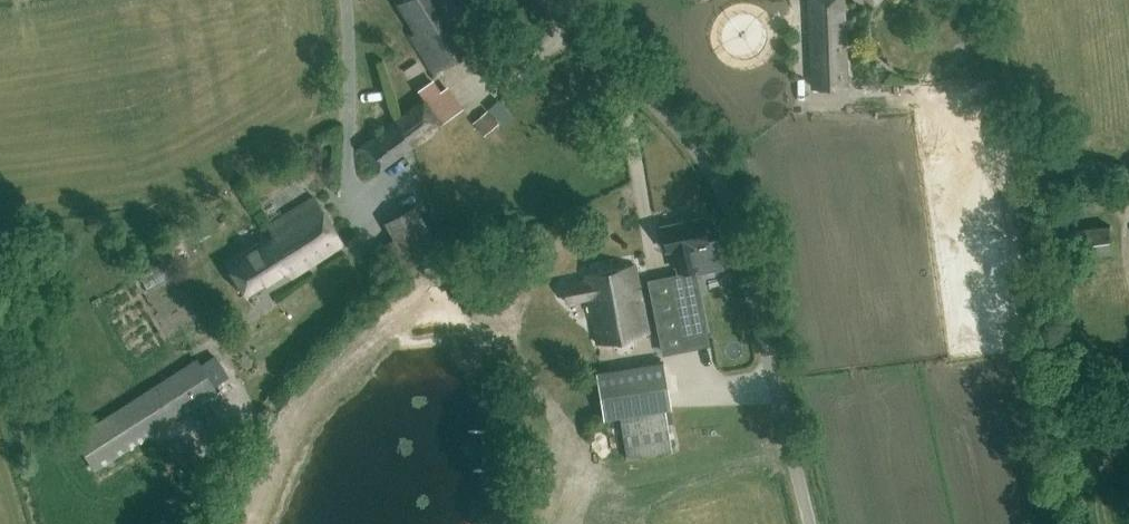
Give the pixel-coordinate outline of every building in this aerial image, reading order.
[(444,0),(404,0),(398,3),(416,32),(411,36),(433,71),(479,43),(452,0),(447,0),(445,2),(444,0)] [(490,0),(469,0),(487,28),(502,19),(490,0)] [(843,0),(806,0),(810,89),(847,88),(843,0)] [(396,120),(414,144),(462,108),(446,87),(441,90),(432,79),(417,90),(424,99),(396,120)] [(478,119),(490,133),(503,122),(491,108),(478,119)] [(414,144),(396,120),(355,150),(372,174),(414,144)] [(343,243),(314,197),(268,226),(272,234),(226,263),(230,269),(228,273),(233,281),(238,281),(247,296),(287,271),(291,278),(343,243)] [(440,250),(415,206),(384,223),(393,238),(377,247),(394,276),(440,250)] [(708,242),(703,218),(661,226),(666,250),(677,248),(679,261),(677,262),(687,314),(701,311),(690,260),(692,259),(690,246),(708,242)] [(1113,253),(1110,225),(1064,229),(1067,258),(1113,253)] [(648,333),(634,265),(585,275),(586,280),(563,284),(566,303),(589,298),(598,343),(648,333)] [(217,391),(196,359),(73,437),(94,469),(217,391)] [(671,409),(663,362),(595,374),(603,420),(619,417),(626,458),(670,451),(663,410),(671,409)]
